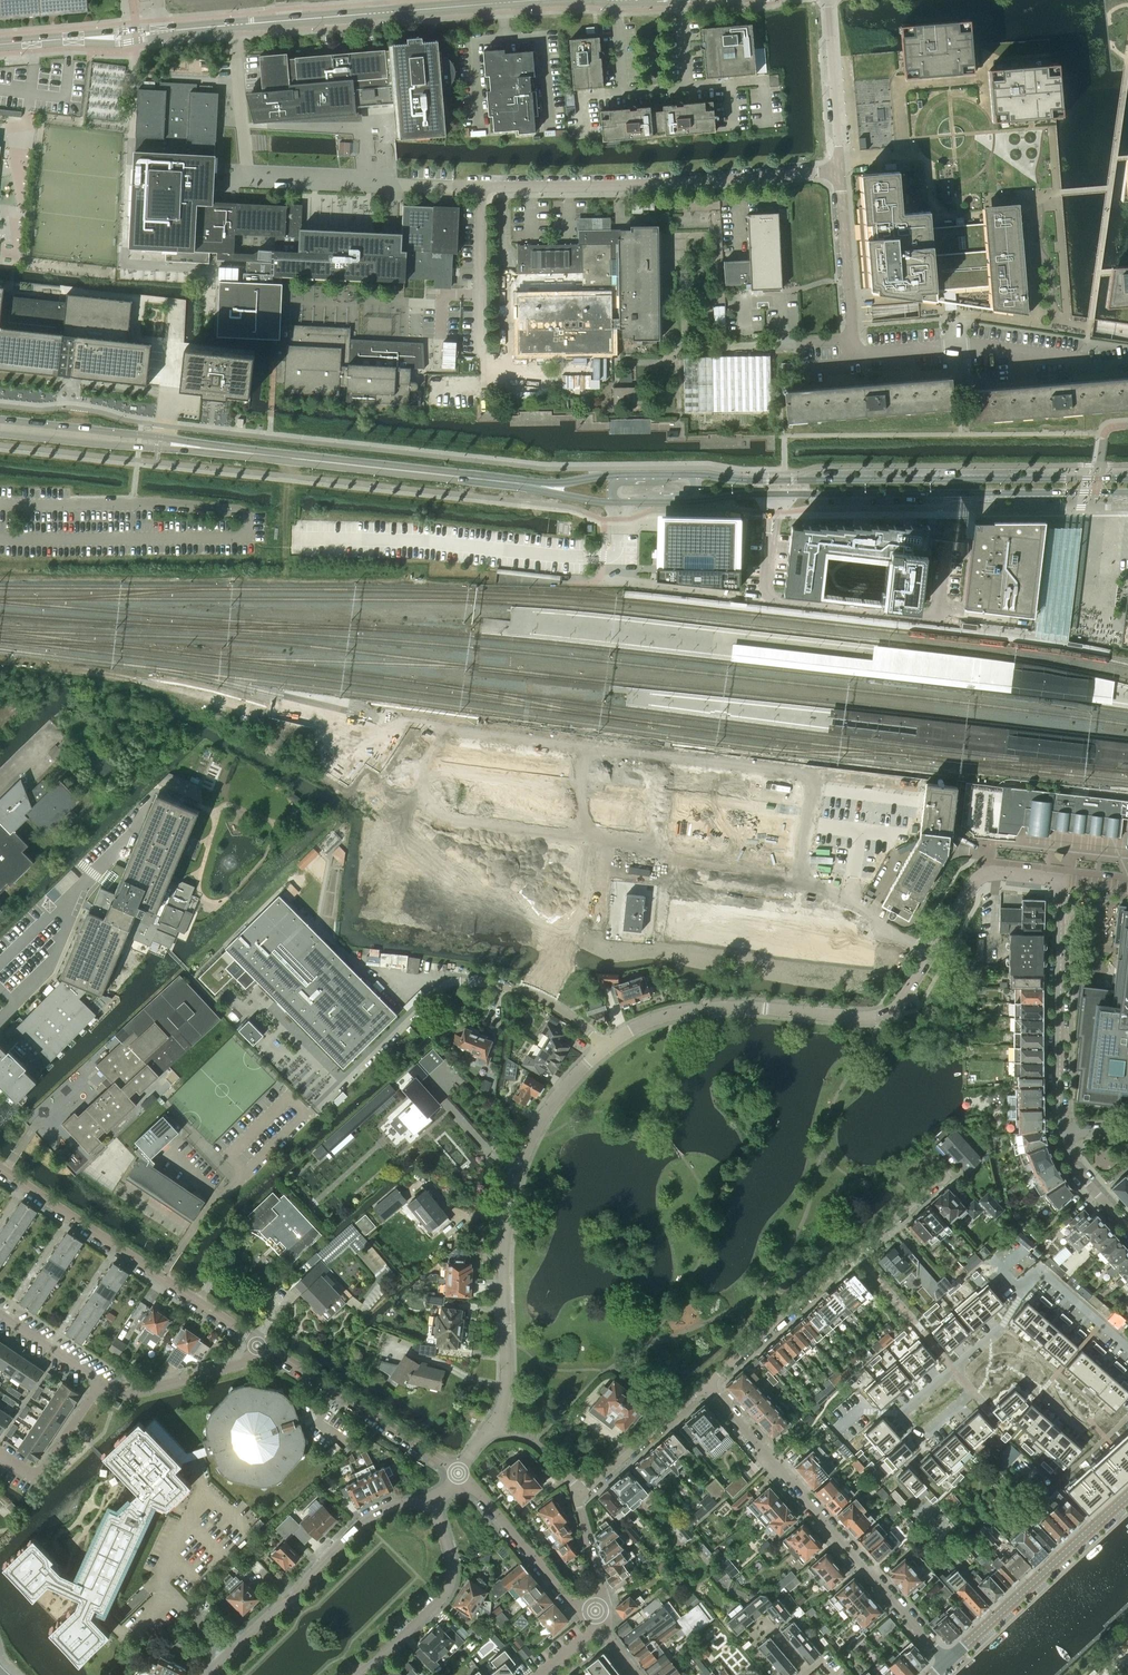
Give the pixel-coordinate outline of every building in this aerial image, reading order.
[(88,12),(87,0),(88,0),(0,0),(0,19),(88,12)] [(901,34),(902,51),(904,66),(905,78),(919,77),(963,73),(974,72),(973,61),(972,45),(970,28),(970,20),(959,21),(914,25),(900,26),(901,34)] [(704,49),(706,78),(756,74),(752,24),(702,29),(703,42),(702,42),(701,43),(700,44),(700,45),(700,46),(700,47),(701,48),(703,49),(704,49)] [(251,92),(246,93),(254,123),(355,114),(355,107),(376,105),(398,103),(401,139),(446,135),(442,90),(444,89),(446,88),(448,87),(450,86),(451,84),(453,82),(454,80),(455,78),(455,76),(455,74),(455,71),(455,69),(454,67),(453,65),(452,63),(451,61),(449,59),(448,58),(446,57),(444,56),(442,55),(439,55),(438,41),(423,42),(422,37),(407,38),(408,43),(393,45),(393,50),(386,51),(386,50),(374,51),(368,51),(347,53),(342,54),(331,55),(323,55),(312,56),(306,56),(295,57),(295,58),(288,59),(287,53),(259,56),(262,91),(251,92)] [(595,38),(570,40),(574,89),(604,87),(601,58),(602,57),(603,57),(604,56),(604,55),(604,54),(604,53),(604,52),(603,52),(602,51),(601,51),(599,37),(595,38)] [(852,55),(854,82),(854,83),(857,121),(860,150),(861,175),(899,172),(903,214),(930,211),(931,228),(956,225),(956,220),(964,220),(964,225),(985,223),(984,213),(984,207),(1019,204),(1020,211),(1020,214),(1021,221),(1026,221),(1031,273),(1025,274),(1027,297),(1029,315),(1023,314),(992,310),(992,308),(990,286),(953,289),(954,294),(946,295),(945,289),(936,290),(937,302),(878,293),(871,292),(871,288),(870,288),(871,306),(871,307),(918,303),(919,316),(919,317),(938,315),(940,315),(941,316),(974,320),(1092,337),(1092,336),(1093,328),(1094,320),(1095,319),(1094,319),(1088,318),(1072,315),(1063,210),(1063,207),(1062,196),(1062,193),(1061,189),(1056,117),(1050,117),(1008,121),(994,122),(993,111),(990,78),(989,70),(1003,69),(1048,65),(1051,65),(1049,39),(1048,39),(972,45),(973,61),(974,72),(963,73),(919,77),(905,78),(904,66),(902,51),(870,54),(852,55)] [(489,75),(491,91),(487,91),(489,116),(493,115),(494,131),(518,129),(518,133),(535,132),(534,116),(538,115),(533,51),(505,53),(505,49),(483,51),(485,76),(489,75)] [(87,118),(119,122),(126,66),(94,62),(87,118)] [(993,111),(994,122),(1008,121),(1050,117),(1056,117),(1063,116),(1062,103),(1059,74),(1058,64),(1051,65),(1048,65),(1003,69),(989,70),(990,78),(993,111)] [(1061,92),(1127,86),(1127,80),(1060,85),(1061,92)] [(138,89),(136,137),(172,139),(171,153),(135,151),(130,248),(166,250),(166,261),(209,263),(210,252),(217,252),(217,260),(247,261),(246,273),(243,273),(243,281),(280,283),(280,275),(393,281),(393,289),(393,288),(403,289),(404,289),(404,282),(406,282),(406,281),(404,281),(405,277),(435,279),(435,287),(450,288),(451,279),(451,276),(453,276),(453,268),(451,268),(452,253),(456,253),(456,254),(457,254),(458,245),(457,245),(458,218),(459,218),(460,207),(459,207),(459,208),(435,207),(435,206),(434,206),(434,207),(404,205),(404,204),(403,204),(402,234),(300,229),(301,217),(302,217),(302,205),(301,205),(301,206),(286,205),(286,204),(285,204),(285,206),(284,206),(284,207),(239,204),(239,203),(237,203),(237,204),(218,203),(218,202),(213,202),(214,185),(219,93),(212,93),(213,86),(200,85),(199,92),(197,92),(197,84),(160,82),(160,90),(138,89)] [(665,131),(665,136),(715,131),(713,102),(683,104),(683,103),(683,102),(682,102),(681,101),(680,101),(678,101),(678,102),(677,103),(677,104),(676,104),(663,106),(663,111),(665,131)] [(600,111),(603,141),(653,137),(652,132),(651,112),(650,107),(637,108),(636,107),(636,106),(635,106),(635,105),(634,105),(633,105),(632,105),(631,106),(630,107),(630,109),(600,111)] [(575,107),(566,108),(567,115),(576,114),(575,107)] [(663,111),(651,112),(652,132),(665,131),(663,111)] [(878,293),(937,302),(936,290),(945,289),(946,295),(954,294),(953,289),(990,286),(992,308),(992,310),(1023,314),(1029,315),(1027,297),(1025,274),(1031,273),(1026,221),(1021,221),(1020,214),(1020,211),(1019,204),(984,207),(984,213),(985,223),(964,225),(964,220),(956,220),(956,225),(931,228),(930,211),(903,214),(899,172),(861,175),(864,207),(859,207),(865,289),(870,288),(871,288),(871,292),(878,293)] [(746,288),(751,288),(751,290),(759,290),(782,289),(778,213),(747,215),(750,260),(724,262),(725,285),(746,284),(746,288)] [(518,329),(519,353),(612,352),(612,344),(620,343),(620,356),(657,355),(657,340),(660,340),(659,288),(662,288),(662,289),(663,289),(663,276),(662,276),(662,277),(659,277),(658,226),(631,226),(631,229),(603,230),(603,219),(604,220),(604,219),(603,219),(601,219),(599,218),(598,218),(596,219),(595,219),(593,220),(591,220),(591,221),(590,221),(588,220),(586,220),(586,230),(578,230),(578,245),(517,245),(518,274),(519,274),(519,296),(518,296),(518,320),(528,320),(528,329),(518,329)] [(239,267),(219,266),(218,279),(238,280),(239,267)] [(1106,308),(1127,306),(1127,266),(1112,267),(1106,308)] [(217,335),(217,337),(280,340),(280,338),(282,284),(243,282),(220,281),(220,284),(218,336),(217,335)] [(82,378),(148,385),(152,343),(128,341),(133,301),(67,294),(67,295),(67,296),(66,302),(4,295),(5,287),(0,287),(0,369),(82,378)] [(340,386),(348,386),(350,339),(351,328),(290,325),(289,341),(272,340),(271,357),(277,357),(276,383),(285,383),(284,393),(339,396),(340,386)] [(347,392),(346,402),(420,406),(421,391),(415,391),(415,390),(417,390),(418,388),(418,387),(418,385),(417,384),(416,383),(413,382),(410,382),(410,375),(411,368),(422,368),(423,343),(350,339),(348,386),(347,386),(347,392)] [(443,341),(442,368),(455,369),(457,342),(443,341)] [(186,348),(181,389),(203,391),(203,395),(228,398),(229,394),(250,396),(255,355),(186,348)] [(770,356),(683,357),(684,412),(771,410),(770,356)] [(785,393),(787,419),(788,421),(953,408),(953,405),(954,405),(951,380),(951,377),(785,391),(785,393)] [(971,390),(971,393),(973,419),(973,421),(1087,411),(1127,408),(1127,377),(971,390)] [(614,387),(614,404),(643,404),(643,387),(614,387)] [(656,566),(656,579),(680,581),(724,586),(740,588),(740,568),(735,568),(736,529),(735,529),(736,520),(735,519),(734,519),(665,517),(664,517),(663,518),(663,527),(662,566),(656,566)] [(558,520),(557,534),(570,536),(572,522),(558,520)] [(964,607),(964,608),(1034,617),(1045,521),(993,522),(975,522),(970,559),(969,559),(967,579),(965,594),(966,595),(965,607),(964,607)] [(1035,613),(1033,632),(1067,636),(1069,618),(1084,522),(1046,522),(1035,613)] [(792,527),(783,594),(830,599),(877,604),(919,609),(925,556),(928,525),(917,524),(916,525),(902,523),(901,525),(888,524),(888,526),(873,524),(872,526),(857,524),(856,526),(854,526),(839,525),(838,527),(823,526),(823,528),(808,526),(808,528),(792,527)] [(957,669),(956,674),(965,675),(986,678),(996,679),(997,675),(998,670),(967,666),(957,665),(957,669)] [(1002,735),(942,728),(941,740),(1001,746),(1002,735)] [(448,743),(446,760),(447,760),(448,758),(458,759),(458,761),(459,761),(461,744),(448,743)] [(461,744),(459,761),(460,761),(460,759),(470,761),(470,762),(471,763),(473,746),(461,744)] [(473,746),(471,763),(472,763),(472,761),(482,762),(482,764),(483,764),(485,747),(473,746)] [(485,747),(483,764),(484,764),(484,762),(494,763),(494,765),(495,766),(497,749),(485,747)] [(1114,759),(1127,760),(1127,750),(1115,748),(1114,759)] [(497,749),(495,766),(496,766),(496,764),(506,765),(506,767),(507,767),(509,750),(497,749)] [(509,750),(507,767),(508,767),(508,765),(518,766),(518,768),(519,769),(521,752),(509,750)] [(521,752),(519,769),(520,769),(520,767),(530,768),(530,770),(531,770),(533,753),(521,752)] [(533,753),(531,770),(532,770),(532,768),(542,769),(542,771),(543,771),(545,755),(533,753)] [(545,755),(543,771),(544,772),(544,770),(554,771),(554,773),(555,773),(557,756),(545,755)] [(557,756),(555,773),(556,773),(556,771),(567,772),(567,774),(568,774),(570,758),(557,756)] [(678,771),(676,788),(677,786),(687,787),(687,789),(688,789),(690,772),(678,771)] [(690,772),(688,789),(689,789),(689,788),(699,789),(699,791),(700,791),(702,774),(690,772)] [(158,784),(159,784),(199,801),(199,785),(169,773),(158,784)] [(702,774),(700,791),(701,791),(701,789),(711,790),(711,792),(712,792),(714,775),(702,774)] [(714,775),(712,792),(713,792),(713,790),(723,792),(723,794),(724,794),(726,777),(714,775)] [(443,789),(440,808),(450,809),(451,803),(463,805),(462,811),(465,811),(468,792),(469,778),(454,777),(453,790),(443,789)] [(726,777),(724,794),(725,794),(725,792),(735,793),(735,795),(736,795),(738,778),(726,777)] [(738,778),(736,795),(737,795),(737,793),(747,795),(747,797),(748,797),(750,780),(738,778)] [(468,792),(465,811),(474,812),(475,806),(487,808),(486,814),(490,814),(492,795),(494,781),(479,780),(477,793),(468,792)] [(750,780),(748,797),(749,797),(749,795),(759,796),(759,798),(760,798),(762,781),(750,780)] [(762,781),(760,798),(761,798),(761,796),(771,798),(771,800),(772,800),(774,783),(762,781)] [(961,826),(963,826),(973,834),(973,836),(973,837),(1005,840),(1005,834),(1014,835),(1016,835),(1022,826),(1023,826),(1027,826),(1033,827),(1043,828),(1044,828),(1049,829),(1051,829),(1051,830),(1052,830),(1052,831),(1053,831),(1054,831),(1055,831),(1055,830),(1056,829),(1068,831),(1068,832),(1068,833),(1069,833),(1070,833),(1071,833),(1072,832),(1072,831),(1084,833),(1084,834),(1085,834),(1085,835),(1086,835),(1087,835),(1088,835),(1088,834),(1089,834),(1089,833),(1101,835),(1101,836),(1102,836),(1102,837),(1103,837),(1104,837),(1105,836),(1105,835),(1108,835),(1108,836),(1111,836),(1120,837),(1123,818),(1127,819),(1127,801),(1053,792),(1048,792),(1037,790),(1028,789),(1011,788),(1002,786),(997,786),(967,782),(966,782),(965,786),(961,826)] [(774,783),(772,800),(773,800),(773,798),(783,799),(783,801),(784,801),(786,784),(774,783)] [(920,835),(919,837),(881,905),(889,910),(888,912),(888,913),(887,914),(888,915),(888,916),(889,917),(890,918),(891,918),(892,918),(893,918),(894,917),(895,917),(895,916),(896,914),(908,920),(947,852),(956,844),(950,836),(951,824),(952,824),(957,786),(926,783),(921,824),(920,835)] [(786,784),(784,801),(785,801),(785,799),(796,801),(796,803),(797,803),(799,786),(786,784)] [(516,798),(514,817),(523,818),(524,812),(536,814),(535,820),(538,820),(541,801),(542,787),(527,786),(526,799),(516,798)] [(593,791),(589,819),(602,821),(601,831),(616,833),(617,827),(643,830),(648,792),(651,793),(651,792),(607,786),(606,793),(593,791)] [(185,934),(193,914),(192,913),(192,915),(184,911),(187,904),(188,903),(194,886),(182,881),(175,885),(168,882),(170,876),(174,868),(180,852),(187,835),(194,819),(198,810),(159,794),(152,810),(142,832),(127,868),(127,869),(116,864),(109,872),(87,900),(93,905),(94,905),(91,909),(86,917),(62,977),(62,978),(63,978),(88,988),(100,993),(103,994),(120,953),(119,952),(125,936),(150,946),(154,939),(170,945),(177,928),(185,932),(184,933),(185,934)] [(318,853),(314,848),(297,864),(302,869),(318,853)] [(519,886),(516,913),(530,915),(534,888),(519,886)] [(534,888),(530,915),(545,916),(549,890),(534,888)] [(626,894),(623,929),(641,931),(645,896),(626,894)] [(279,895),(225,948),(227,949),(199,977),(198,975),(197,976),(216,996),(217,995),(216,994),(234,976),(226,968),(236,958),(246,969),(236,979),(250,994),(251,993),(246,988),(256,979),(343,1068),(397,1015),(279,895)] [(1000,933),(1009,933),(1022,933),(1044,934),(1045,900),(1022,899),(1022,908),(1000,908),(1000,933)] [(1076,1036),(1080,1036),(1076,1069),(1080,1069),(1079,1078),(1076,1101),(1088,1102),(1090,1103),(1101,1104),(1119,1106),(1121,1090),(1127,1091),(1127,907),(1123,906),(1119,906),(1118,909),(1115,941),(1114,941),(1114,943),(1115,944),(1115,943),(1119,943),(1117,955),(1117,961),(1113,961),(1111,962),(1110,962),(1109,961),(1108,970),(1109,971),(1094,983),(1094,985),(1094,987),(1082,985),(1082,988),(1081,988),(1081,990),(1080,998),(1080,999),(1079,1007),(1076,1036)] [(1022,933),(1009,933),(1009,972),(1044,973),(1044,934),(1022,933)] [(971,963),(984,963),(984,939),(977,939),(977,952),(971,963)] [(618,982),(618,974),(596,973),(601,988),(609,985),(607,981),(618,982)] [(1044,973),(1010,973),(1010,988),(1015,988),(1043,988),(1043,979),(1044,979),(1044,973)] [(75,1111),(63,1123),(90,1153),(102,1141),(103,1141),(99,1136),(106,1130),(108,1131),(137,1104),(130,1096),(137,1089),(141,1093),(160,1075),(221,1019),(180,974),(116,1034),(122,1042),(123,1042),(126,1039),(127,1041),(117,1050),(119,1052),(116,1056),(112,1051),(97,1065),(108,1078),(104,1082),(109,1088),(95,1101),(87,1108),(79,1115),(75,1111)] [(617,985),(610,987),(615,1002),(619,1000),(620,1005),(622,1005),(623,1006),(629,1004),(628,1003),(650,995),(647,985),(644,975),(619,983),(620,984),(618,985),(617,984),(617,985)] [(41,1001),(1,1043),(0,1042),(0,1083),(14,1096),(16,1098),(36,1077),(97,1014),(103,1007),(97,1001),(100,993),(88,988),(63,978),(62,980),(41,1001)] [(1015,988),(1015,1003),(1043,1003),(1043,988),(1015,988)] [(589,1011),(586,1012),(587,1016),(594,1019),(602,1017),(606,1009),(605,1005),(602,1006),(600,1001),(587,1005),(587,1006),(589,1011)] [(1015,1003),(1015,1017),(1043,1018),(1043,1003),(1015,1003)] [(395,1007),(400,1012),(404,1008),(399,1004),(395,1007)] [(1015,1017),(1014,1032),(1043,1032),(1043,1018),(1015,1017)] [(264,1034),(249,1020),(239,1030),(254,1044),(264,1034)] [(547,1023),(542,1032),(549,1036),(542,1048),(561,1060),(569,1046),(561,1042),(566,1035),(565,1035),(562,1033),(547,1023)] [(465,1047),(471,1050),(472,1050),(479,1031),(471,1027),(470,1030),(465,1028),(462,1036),(456,1034),(452,1042),(461,1046),(460,1049),(463,1050),(465,1047)] [(472,1050),(471,1050),(470,1053),(478,1056),(476,1061),(487,1066),(490,1058),(486,1056),(492,1041),(486,1039),(487,1037),(478,1033),(479,1031),(472,1050)] [(1014,1032),(1014,1046),(1043,1047),(1043,1032),(1014,1032)] [(1014,1046),(1014,1061),(1043,1061),(1043,1047),(1014,1046)] [(561,1060),(542,1048),(534,1060),(527,1056),(522,1064),(537,1073),(542,1066),(553,1073),(561,1060)] [(433,1050),(420,1062),(430,1072),(443,1061),(433,1050)] [(508,1058),(505,1079),(515,1081),(516,1070),(517,1064),(508,1058)] [(1014,1076),(1018,1076),(1043,1076),(1043,1061),(1014,1061),(1014,1076)] [(427,1075),(417,1064),(409,1071),(415,1078),(403,1089),(407,1092),(414,1099),(409,1103),(411,1105),(408,1108),(406,1110),(392,1123),(401,1133),(408,1127),(414,1133),(431,1118),(427,1115),(432,1110),(433,1111),(440,1105),(420,1081),(427,1075)] [(513,1098),(525,1106),(532,1094),(536,1097),(544,1084),(527,1074),(513,1098)] [(1014,1085),(1018,1085),(1043,1085),(1043,1076),(1018,1076),(1014,1076),(1014,1085)] [(1008,1095),(1008,1107),(1043,1106),(1043,1085),(1018,1085),(1018,1089),(1016,1089),(1016,1095),(1008,1095)] [(1019,1125),(1019,1133),(1043,1129),(1043,1106),(1008,1107),(1008,1119),(1016,1119),(1016,1125),(1019,1125)] [(156,1161),(153,1157),(180,1132),(164,1114),(135,1141),(137,1143),(133,1147),(141,1157),(140,1158),(127,1177),(128,1178),(128,1177),(191,1219),(191,1220),(204,1201),(191,1192),(193,1188),(189,1186),(187,1189),(152,1166),(156,1161)] [(939,1143),(937,1144),(945,1154),(948,1151),(967,1171),(981,1159),(955,1129),(949,1135),(943,1129),(942,1130),(936,1136),(940,1140),(938,1142),(939,1143)] [(1015,1155),(1020,1153),(1047,1143),(1043,1129),(1019,1133),(1016,1134),(1017,1145),(1013,1145),(1015,1155)] [(1032,1167),(1033,1172),(1054,1162),(1052,1157),(1047,1143),(1020,1153),(1024,1164),(1027,1163),(1029,1168),(1032,1167)] [(1034,1185),(1041,1195),(1065,1179),(1054,1162),(1033,1172),(1036,1176),(1034,1178),(1037,1183),(1034,1185)] [(1111,1188),(1113,1190),(1117,1194),(1120,1198),(1127,1207),(1127,1174),(1125,1176),(1125,1175),(1111,1188)] [(1065,1179),(1041,1195),(1038,1197),(1042,1201),(1039,1203),(1042,1206),(1047,1202),(1054,1211),(1076,1192),(1065,1179)] [(397,1189),(374,1208),(384,1220),(400,1206),(403,1209),(409,1205),(406,1202),(407,1201),(397,1189)] [(409,1205),(403,1209),(412,1220),(418,1215),(434,1234),(450,1220),(446,1215),(426,1191),(425,1190),(409,1203),(409,1204),(409,1205)] [(941,1195),(933,1202),(950,1222),(958,1215),(961,1218),(968,1212),(967,1211),(970,1209),(971,1210),(971,1211),(974,1215),(977,1215),(984,1210),(983,1209),(985,1207),(995,1218),(1004,1210),(988,1192),(979,1200),(980,1201),(978,1203),(974,1199),(966,1207),(964,1205),(964,1204),(955,1194),(954,1194),(953,1193),(952,1194),(948,1190),(942,1196),(941,1195)] [(247,1223),(247,1224),(248,1224),(248,1225),(251,1228),(256,1228),(261,1223),(263,1226),(259,1230),(268,1239),(270,1236),(277,1244),(282,1239),(288,1245),(279,1254),(289,1265),(290,1265),(288,1263),(319,1234),(283,1196),(279,1199),(273,1193),(250,1215),(252,1217),(248,1222),(247,1222),(247,1223)] [(17,1205),(15,1209),(31,1220),(37,1211),(22,1201),(18,1206),(17,1205)] [(927,1208),(918,1215),(940,1240),(951,1229),(930,1204),(926,1208),(927,1208)] [(13,1213),(10,1218),(25,1229),(31,1220),(15,1209),(12,1213),(13,1213)] [(1069,1215),(1062,1221),(1065,1225),(1068,1223),(1075,1230),(1066,1238),(1078,1251),(1084,1246),(1090,1241),(1106,1226),(1097,1216),(1093,1219),(1084,1209),(1073,1219),(1069,1215)] [(375,1227),(365,1214),(355,1223),(365,1236),(375,1227)] [(940,1240),(918,1215),(911,1221),(907,1224),(924,1243),(928,1239),(931,1243),(938,1238),(939,1240),(940,1240)] [(5,1223),(3,1226),(19,1238),(25,1229),(10,1218),(6,1223),(5,1223)] [(0,1233),(0,1237),(13,1246),(19,1238),(3,1226),(0,1230),(1,1231),(0,1233)] [(1106,1226),(1090,1241),(1094,1245),(1099,1251),(1115,1237),(1106,1226)] [(63,1236),(60,1240),(77,1251),(83,1242),(67,1231),(64,1237),(63,1236)] [(7,1255),(13,1246),(0,1237),(0,1250),(7,1255)] [(1115,1237),(1099,1251),(1108,1261),(1125,1247),(1115,1237)] [(59,1244),(55,1249),(71,1260),(77,1251),(60,1240),(58,1244),(59,1244)] [(893,1248),(879,1260),(893,1276),(899,1283),(911,1272),(916,1277),(918,1276),(918,1267),(918,1261),(918,1260),(913,1253),(903,1243),(895,1250),(893,1248)] [(1107,1271),(1112,1277),(1118,1272),(1127,1263),(1127,1251),(1125,1247),(1108,1261),(1112,1266),(1107,1271)] [(51,1254),(49,1257),(65,1268),(71,1260),(55,1249),(52,1254),(51,1254)] [(969,1263),(964,1267),(968,1271),(981,1260),(977,1256),(969,1263)] [(47,1262),(44,1267),(59,1277),(65,1268),(49,1257),(46,1261),(47,1262)] [(448,1277),(448,1278),(472,1279),(473,1269),(470,1269),(470,1264),(464,1264),(464,1260),(448,1259),(448,1262),(443,1262),(443,1266),(442,1268),(448,1268),(448,1269),(447,1269),(446,1277),(448,1277)] [(1048,1259),(1044,1263),(1055,1273),(1059,1268),(1048,1259)] [(306,1275),(296,1284),(304,1292),(303,1293),(314,1306),(321,1313),(339,1296),(321,1276),(328,1270),(321,1261),(306,1275)] [(109,1267),(106,1271),(123,1282),(129,1273),(113,1262),(110,1267),(109,1267)] [(1116,1282),(1121,1287),(1126,1283),(1127,1282),(1127,1281),(1127,1263),(1118,1272),(1122,1276),(1116,1282)] [(39,1271),(37,1275),(53,1286),(59,1277),(44,1267),(40,1272),(39,1271)] [(916,1277),(922,1284),(924,1282),(924,1274),(925,1268),(918,1267),(918,1276),(916,1277)] [(1059,1268),(1055,1273),(1061,1277),(1065,1273),(1059,1268)] [(105,1275),(101,1280),(117,1291),(123,1282),(106,1271),(104,1274),(105,1275)] [(849,1275),(841,1282),(860,1302),(861,1303),(871,1293),(853,1273),(849,1276),(849,1275)] [(922,1284),(928,1291),(930,1290),(931,1281),(931,1274),(924,1274),(924,1282),(922,1284)] [(35,1279),(32,1284),(47,1295),(53,1286),(37,1275),(34,1279),(35,1279)] [(936,1297),(934,1298),(936,1300),(953,1286),(944,1276),(937,1282),(936,1297)] [(472,1279),(448,1278),(447,1285),(446,1284),(445,1292),(447,1292),(447,1293),(472,1295),(472,1279)] [(249,1279),(245,1282),(250,1287),(253,1284),(249,1279)] [(97,1284),(94,1288),(111,1299),(117,1291),(101,1280),(98,1285),(97,1284)] [(928,1291),(934,1298),(936,1297),(937,1282),(931,1281),(930,1290),(928,1291)] [(835,1288),(832,1290),(851,1311),(860,1302),(841,1282),(841,1283),(835,1288)] [(959,1282),(953,1287),(956,1290),(962,1285),(959,1282)] [(28,1289),(25,1293),(41,1303),(47,1295),(32,1284),(29,1289),(28,1289)] [(977,1293),(993,1312),(994,1311),(1004,1303),(988,1284),(977,1293)] [(953,1287),(947,1292),(950,1295),(956,1290),(953,1287)] [(93,1293),(90,1298),(105,1308),(111,1299),(94,1288),(92,1292),(93,1293)] [(823,1298),(823,1299),(841,1319),(851,1311),(832,1290),(823,1298)] [(976,1291),(965,1300),(983,1321),(984,1320),(984,1319),(991,1313),(992,1314),(993,1312),(977,1293),(976,1291)] [(41,1303),(25,1293),(23,1296),(23,1297),(20,1302),(35,1313),(41,1303)] [(426,1303),(441,1305),(443,1297),(428,1295),(426,1303)] [(85,1302),(83,1306),(99,1317),(105,1308),(90,1298),(86,1303),(85,1302)] [(814,1307),(813,1307),(832,1327),(841,1319),(823,1299),(817,1305),(814,1307)] [(965,1300),(954,1309),(972,1330),(982,1322),(983,1321),(965,1300)] [(1014,1315),(1011,1318),(1022,1328),(1037,1310),(1027,1301),(1014,1316),(1014,1315)] [(936,1302),(929,1308),(932,1311),(939,1305),(936,1302)] [(81,1310),(78,1315),(93,1325),(99,1317),(83,1306),(80,1309),(81,1310)] [(147,1326),(138,1339),(143,1343),(163,1313),(153,1306),(148,1313),(141,1322),(147,1326)] [(434,1315),(433,1325),(462,1329),(463,1319),(460,1319),(461,1310),(454,1309),(454,1308),(449,1307),(449,1308),(442,1308),(441,1316),(434,1315)] [(811,1312),(805,1317),(822,1336),(829,1330),(832,1333),(835,1331),(832,1327),(813,1307),(810,1310),(811,1312)] [(929,1308),(923,1313),(926,1317),(932,1311),(929,1308)] [(1037,1310),(1022,1328),(1032,1337),(1047,1319),(1037,1310)] [(951,1311),(940,1321),(942,1323),(942,1322),(958,1342),(960,1341),(960,1340),(969,1332),(951,1311)] [(1114,1312),(1108,1319),(1118,1328),(1124,1321),(1114,1312)] [(167,1315),(163,1313),(143,1343),(147,1345),(151,1339),(157,1344),(168,1327),(172,1321),(166,1317),(167,1315)] [(73,1319),(71,1323),(87,1334),(93,1325),(78,1315),(74,1320),(73,1319)] [(799,1322),(796,1325),(813,1344),(822,1336),(805,1317),(802,1317),(800,1320),(800,1322),(799,1322)] [(1047,1319),(1032,1337),(1033,1338),(1034,1337),(1042,1343),(1041,1344),(1042,1346),(1057,1328),(1047,1319)] [(942,1323),(931,1331),(948,1350),(957,1343),(958,1342),(942,1322),(942,1323)] [(87,1334),(71,1323),(68,1327),(69,1328),(66,1333),(81,1343),(87,1334)] [(462,1329),(433,1325),(431,1334),(439,1335),(438,1344),(444,1344),(444,1345),(449,1346),(450,1345),(456,1346),(457,1338),(460,1338),(462,1329)] [(787,1333),(804,1352),(813,1344),(796,1325),(793,1328),(792,1328),(790,1328),(787,1330),(787,1332),(787,1333)] [(172,1341),(183,1348),(193,1333),(183,1326),(179,1332),(172,1341)] [(1057,1328),(1042,1346),(1052,1355),(1068,1337),(1057,1328)] [(193,1333),(183,1348),(201,1360),(209,1347),(201,1342),(203,1340),(193,1333)] [(787,1333),(778,1341),(795,1360),(804,1352),(787,1333)] [(888,1333),(879,1341),(884,1347),(893,1338),(888,1333)] [(1068,1337),(1052,1355),(1063,1364),(1066,1361),(1065,1361),(1078,1346),(1068,1337)] [(117,1339),(109,1349),(120,1356),(127,1345),(117,1339)] [(918,1339),(907,1348),(909,1350),(926,1369),(927,1368),(936,1360),(918,1339)] [(769,1349),(786,1368),(795,1360),(778,1341),(775,1344),(775,1343),(774,1344),(772,1344),(770,1346),(769,1348),(769,1349)] [(878,1341),(873,1346),(877,1351),(878,1351),(883,1347),(878,1341)] [(420,1352),(434,1354),(436,1346),(421,1344),(420,1352)] [(15,1351),(6,1345),(0,1353),(0,1368),(2,1370),(15,1351)] [(175,1348),(167,1360),(172,1364),(180,1352),(175,1348)] [(786,1368),(769,1349),(763,1355),(762,1353),(758,1357),(772,1373),(776,1370),(779,1374),(786,1368)] [(1068,1363),(1065,1366),(1076,1376),(1091,1358),(1081,1349),(1068,1363)] [(909,1350),(899,1359),(915,1378),(924,1370),(926,1369),(909,1350)] [(24,1357),(15,1351),(2,1370),(12,1376),(24,1357)] [(172,1364),(178,1367),(186,1355),(180,1352),(172,1364)] [(399,1365),(392,1376),(392,1377),(394,1375),(405,1382),(404,1384),(409,1377),(420,1380),(419,1383),(440,1388),(444,1371),(418,1365),(417,1364),(418,1363),(406,1355),(399,1365)] [(34,1364),(24,1357),(12,1376),(21,1382),(34,1364)] [(1091,1358),(1076,1376),(1086,1384),(1101,1367),(1091,1358)] [(895,1362),(884,1371),(886,1373),(901,1390),(902,1389),(911,1381),(895,1362)] [(44,1370),(34,1364),(21,1382),(31,1389),(44,1370)] [(748,1365),(725,1386),(728,1388),(730,1391),(729,1392),(734,1397),(735,1396),(737,1399),(754,1384),(756,1382),(749,1375),(754,1371),(755,1370),(753,1367),(752,1369),(748,1365)] [(853,1372),(849,1367),(840,1375),(844,1380),(853,1372)] [(1086,1384),(1086,1385),(1087,1386),(1088,1385),(1095,1391),(1094,1392),(1096,1394),(1096,1393),(1111,1376),(1101,1367),(1086,1384)] [(52,1376),(48,1372),(44,1378),(49,1381),(52,1376)] [(877,1381),(876,1382),(891,1399),(892,1397),(900,1391),(901,1390),(886,1373),(877,1381)] [(840,1375),(839,1374),(830,1382),(831,1383),(835,1388),(844,1380),(840,1375)] [(1111,1376),(1096,1393),(1105,1401),(1120,1384),(1111,1376)] [(625,1385),(640,1396),(645,1389),(631,1378),(625,1385)] [(875,1379),(864,1389),(880,1408),(889,1400),(891,1399),(876,1382),(877,1381),(875,1379)] [(602,1396),(590,1411),(598,1417),(603,1411),(616,1421),(624,1428),(631,1419),(635,1422),(641,1414),(637,1411),(643,1403),(635,1396),(632,1399),(621,1391),(623,1388),(614,1380),(608,1388),(604,1385),(598,1393),(602,1396)] [(81,1394),(63,1382),(56,1392),(75,1404),(81,1394)] [(835,1388),(831,1383),(822,1391),(827,1397),(836,1389),(835,1388)] [(208,1437),(203,1439),(205,1446),(208,1455),(213,1453),(217,1466),(218,1469),(220,1471),(228,1478),(230,1480),(233,1480),(261,1486),(264,1487),(267,1486),(277,1482),(280,1482),(282,1479),(301,1458),(303,1456),(303,1453),(305,1443),(306,1440),(305,1437),(300,1423),(306,1421),(305,1418),(304,1416),(298,1418),(294,1404),(293,1401),(291,1399),(283,1392),(281,1390),(278,1390),(271,1388),(247,1384),(232,1389),(215,1407),(209,1415),(205,1430),(208,1437)] [(754,1384),(737,1399),(746,1409),(763,1394),(765,1393),(759,1386),(757,1387),(754,1384)] [(1105,1401),(1115,1410),(1117,1407),(1127,1394),(1127,1391),(1120,1384),(1105,1401)] [(16,1390),(11,1386),(7,1391),(13,1395),(16,1390)] [(43,1389),(39,1386),(35,1391),(40,1394),(43,1389)] [(1002,1409),(996,1415),(1001,1420),(1014,1409),(1017,1406),(1023,1401),(1026,1398),(1014,1388),(997,1403),(1002,1409)] [(22,1394),(16,1390),(13,1395),(18,1398),(22,1394)] [(40,1394),(35,1391),(31,1397),(36,1400),(40,1394)] [(827,1397),(822,1391),(813,1399),(816,1402),(818,1405),(827,1397)] [(75,1404),(56,1392),(50,1401),(68,1414),(75,1404)] [(11,1398),(5,1394),(2,1399),(8,1403),(11,1398)] [(763,1394),(746,1409),(756,1420),(774,1403),(768,1396),(766,1398),(763,1394)] [(16,1402),(11,1398),(8,1403),(13,1406),(16,1402)] [(68,1414),(50,1401),(43,1410),(62,1423),(68,1414)] [(1028,1405),(1015,1420),(1026,1429),(1041,1412),(1030,1402),(1028,1405)] [(774,1403),(756,1420),(760,1425),(760,1426),(765,1432),(766,1431),(771,1437),(778,1430),(780,1433),(790,1424),(780,1414),(782,1412),(774,1403)] [(819,1407),(815,1403),(809,1408),(813,1412),(819,1407)] [(31,1408),(26,1405),(22,1410),(27,1413),(31,1408)] [(689,1441),(696,1435),(709,1450),(729,1433),(714,1416),(706,1407),(705,1406),(704,1406),(703,1406),(702,1406),(702,1407),(701,1407),(701,1408),(700,1409),(693,1416),(692,1415),(685,1421),(686,1423),(679,1429),(689,1441)] [(3,1410),(0,1414),(0,1435),(12,1417),(3,1410)] [(27,1413),(22,1410),(18,1416),(23,1419),(27,1413)] [(62,1423),(43,1410),(37,1420),(56,1432),(62,1423)] [(978,1410),(967,1419),(983,1437),(993,1427),(978,1410)] [(1041,1412),(1026,1429),(1036,1438),(1051,1421),(1041,1412)] [(879,1419),(865,1432),(874,1443),(891,1427),(882,1416),(879,1419)] [(34,1537),(4,1566),(17,1580),(34,1598),(59,1623),(50,1631),(67,1649),(80,1663),(93,1651),(110,1634),(112,1632),(121,1623),(122,1622),(121,1622),(114,1614),(142,1586),(124,1567),(148,1516),(147,1516),(154,1502),(167,1508),(191,1485),(176,1469),(178,1468),(182,1463),(199,1458),(208,1455),(205,1446),(187,1452),(185,1450),(155,1418),(145,1427),(139,1421),(103,1456),(105,1458),(106,1459),(138,1492),(136,1493),(131,1498),(132,1498),(118,1511),(111,1508),(78,1579),(61,1571),(52,1561),(54,1559),(34,1537)] [(967,1419),(956,1429),(959,1432),(972,1446),(983,1437),(967,1419)] [(56,1432),(37,1420),(31,1429),(49,1442),(56,1432)] [(1051,1421),(1036,1438),(1046,1447),(1061,1430),(1060,1428),(1059,1430),(1052,1423),(1053,1422),(1051,1421)] [(18,1426),(13,1423),(10,1429),(14,1432),(18,1426)] [(891,1427),(874,1443),(883,1454),(898,1441),(901,1438),(891,1427)] [(14,1432),(10,1429),(6,1435),(10,1438),(14,1432)] [(49,1442),(31,1429),(24,1439),(43,1451),(49,1442)] [(1061,1430),(1046,1447),(1056,1456),(1071,1438),(1061,1430)] [(954,1431),(943,1441),(959,1458),(969,1449),(956,1435),(957,1434),(954,1431)] [(672,1432),(663,1441),(680,1460),(689,1452),(672,1432)] [(1068,1491),(1088,1513),(1127,1477),(1127,1436),(1068,1491)] [(1071,1438),(1056,1456),(1067,1465),(1079,1451),(1080,1451),(1082,1448),(1071,1438)] [(43,1451),(24,1439),(18,1449),(36,1461),(43,1451)] [(663,1441),(653,1449),(671,1469),(677,1475),(678,1474),(677,1468),(682,1463),(680,1460),(663,1441)] [(900,1444),(886,1456),(896,1468),(910,1455),(911,1455),(914,1452),(903,1441),(900,1443),(900,1444)] [(943,1441),(932,1451),(935,1454),(948,1468),(959,1458),(943,1441)] [(344,1449),(337,1442),(332,1448),(327,1452),(334,1459),(339,1454),(344,1449)] [(799,1472),(804,1477),(820,1464),(828,1456),(819,1446),(794,1468),(798,1473),(799,1472)] [(653,1449),(644,1457),(662,1477),(671,1469),(653,1449)] [(850,1450),(845,1455),(848,1459),(853,1454),(850,1450)] [(362,1454),(368,1467),(381,1493),(385,1491),(394,1487),(388,1476),(393,1474),(390,1466),(384,1468),(384,1467),(377,1471),(373,1464),(367,1451),(362,1454)] [(1003,1451),(996,1459),(1006,1467),(1013,1460),(1003,1451)] [(930,1453),(918,1464),(934,1481),(946,1471),(933,1456),(930,1453)] [(662,1477),(644,1457),(635,1465),(654,1487),(657,1485),(656,1483),(662,1477)] [(982,1457),(977,1462),(981,1466),(986,1461),(982,1457)] [(820,1464),(804,1477),(806,1480),(805,1481),(809,1485),(811,1483),(814,1486),(828,1474),(835,1468),(827,1458),(820,1464)] [(500,1473),(500,1474),(501,1475),(507,1482),(507,1485),(507,1488),(510,1491),(512,1492),(514,1492),(515,1493),(521,1500),(522,1501),(523,1501),(524,1501),(531,1495),(532,1495),(531,1494),(532,1494),(532,1493),(539,1487),(538,1486),(539,1485),(534,1479),(535,1478),(525,1466),(524,1467),(518,1460),(510,1467),(509,1465),(509,1466),(508,1466),(507,1466),(507,1467),(506,1467),(504,1467),(501,1469),(501,1471),(500,1472),(501,1472),(500,1473)] [(861,1462),(855,1467),(859,1471),(864,1467),(861,1462)] [(977,1462),(971,1470),(976,1474),(983,1467),(981,1466),(977,1462)] [(908,1465),(896,1476),(914,1495),(925,1485),(916,1474),(908,1465)] [(368,1467),(356,1473),(368,1499),(374,1496),(376,1498),(380,1496),(380,1493),(381,1493),(368,1467)] [(620,1478),(611,1485),(627,1503),(631,1508),(640,1501),(639,1500),(642,1498),(648,1504),(657,1496),(651,1489),(645,1482),(642,1485),(629,1471),(620,1478)] [(368,1499),(356,1473),(350,1476),(353,1482),(346,1486),(347,1487),(342,1489),(345,1497),(350,1494),(356,1506),(364,1501),(368,1499)] [(739,1474),(725,1488),(726,1489),(729,1492),(733,1497),(747,1483),(739,1474)] [(831,1478),(815,1491),(825,1502),(840,1489),(837,1486),(839,1484),(832,1477),(831,1478)] [(716,1478),(704,1488),(709,1494),(714,1499),(715,1499),(726,1489),(725,1488),(716,1478)] [(840,1489),(825,1502),(831,1509),(832,1508),(835,1511),(855,1494),(846,1484),(840,1489)] [(611,1485),(599,1496),(599,1497),(619,1519),(624,1515),(624,1514),(631,1508),(627,1503),(611,1485)] [(748,1506),(757,1516),(778,1497),(769,1487),(748,1506)] [(888,1495),(882,1487),(876,1492),(883,1500),(888,1495)] [(895,1489),(889,1494),(894,1498),(899,1494),(895,1489)] [(1054,1501),(1055,1500),(1058,1504),(1057,1505),(1060,1507),(1062,1506),(1064,1508),(1062,1510),(1076,1525),(1084,1517),(1076,1510),(1056,1490),(1049,1497),(1054,1501)] [(748,1491),(735,1502),(739,1507),(752,1496),(748,1491)] [(717,1502),(715,1499),(714,1499),(709,1494),(702,1500),(710,1509),(717,1502)] [(951,1494),(942,1502),(952,1513),(961,1504),(951,1494)] [(765,1526),(769,1522),(787,1507),(778,1497),(757,1516),(765,1526)] [(1054,1508),(1049,1513),(1068,1533),(1076,1525),(1062,1510),(1064,1508),(1062,1506),(1060,1507),(1057,1505),(1058,1504),(1055,1500),(1054,1501),(1049,1497),(1048,1497),(1046,1499),(1054,1508)] [(308,1516),(301,1522),(316,1538),(324,1530),(326,1531),(336,1522),(334,1520),(336,1519),(323,1505),(317,1499),(309,1507),(315,1513),(310,1518),(308,1516)] [(551,1499),(537,1509),(545,1520),(561,1509),(556,1501),(554,1502),(551,1499)] [(839,1519),(845,1526),(864,1509),(855,1499),(837,1515),(840,1518),(839,1519)] [(901,1509),(896,1502),(886,1511),(890,1514),(894,1515),(901,1509)] [(709,1511),(704,1506),(703,1505),(694,1513),(698,1518),(699,1520),(709,1511)] [(787,1507),(769,1522),(779,1534),(796,1518),(792,1513),(792,1511),(790,1508),(788,1508),(787,1507)] [(548,1528),(543,1531),(546,1536),(551,1532),(567,1521),(565,1517),(567,1516),(561,1509),(545,1520),(548,1524),(550,1527),(548,1528)] [(864,1509),(845,1526),(851,1533),(852,1532),(855,1535),(873,1519),(864,1509)] [(1030,1515),(1033,1518),(1038,1523),(1040,1521),(1058,1541),(1068,1533),(1049,1513),(1045,1509),(1039,1515),(1035,1511),(1030,1515)] [(688,1527),(698,1518),(694,1513),(684,1522),(688,1527)] [(290,1515),(283,1522),(294,1533),(301,1526),(290,1515)] [(264,1523),(260,1518),(251,1527),(255,1532),(264,1523)] [(1024,1527),(1028,1531),(1048,1551),(1057,1542),(1038,1523),(1033,1518),(1024,1527)] [(603,1530),(595,1536),(596,1539),(599,1543),(597,1544),(600,1547),(598,1549),(617,1534),(618,1534),(615,1530),(619,1527),(613,1521),(609,1525),(606,1520),(599,1525),(603,1530)] [(567,1521),(551,1532),(557,1540),(555,1542),(556,1543),(558,1545),(571,1536),(569,1532),(571,1531),(565,1523),(568,1521),(567,1521)] [(294,1533),(283,1522),(276,1528),(287,1540),(294,1533)] [(857,1540),(867,1551),(886,1533),(877,1522),(857,1540)] [(683,1523),(677,1528),(687,1539),(693,1534),(683,1523)] [(628,1524),(623,1529),(635,1543),(640,1538),(628,1524)] [(783,1541),(792,1552),(812,1535),(807,1530),(808,1529),(805,1525),(804,1526),(802,1524),(783,1541)] [(976,1532),(994,1551),(999,1547),(994,1542),(996,1540),(983,1525),(976,1532)] [(1024,1526),(1010,1540),(1033,1564),(1048,1551),(1028,1531),(1024,1527),(1024,1526)] [(922,1531),(916,1536),(924,1545),(930,1540),(922,1531)] [(886,1533),(867,1551),(876,1561),(892,1547),(889,1544),(893,1540),(886,1533)] [(602,1563),(603,1563),(622,1548),(620,1544),(624,1542),(617,1534),(598,1549),(599,1552),(603,1557),(601,1558),(604,1562),(602,1563)] [(812,1535),(792,1552),(802,1563),(811,1555),(821,1546),(820,1545),(821,1544),(817,1540),(816,1541),(812,1535)] [(558,1545),(556,1547),(567,1562),(569,1560),(571,1563),(576,1559),(574,1557),(576,1555),(573,1550),(575,1548),(568,1539),(571,1536),(558,1545)] [(276,1549),(277,1550),(273,1554),(285,1567),(289,1563),(291,1565),(300,1557),(285,1541),(276,1549)] [(711,1553),(702,1543),(697,1547),(706,1557),(711,1553)] [(1011,1544),(998,1556),(1018,1578),(1032,1565),(1011,1544)] [(607,1569),(610,1572),(629,1558),(634,1555),(631,1551),(628,1553),(623,1547),(622,1548),(603,1563),(603,1564),(603,1566),(605,1569),(607,1569)] [(480,1558),(479,1562),(489,1563),(491,1553),(480,1558)] [(814,1576),(818,1580),(836,1564),(831,1559),(833,1557),(829,1553),(828,1555),(826,1553),(809,1568),(815,1575),(814,1576)] [(984,1561),(981,1564),(984,1568),(990,1574),(1004,1591),(1011,1585),(991,1562),(984,1555),(981,1558),(984,1561)] [(997,1556),(991,1562),(1011,1585),(1018,1578),(998,1556),(997,1556)] [(629,1558),(610,1572),(611,1575),(607,1578),(608,1579),(608,1581),(610,1584),(611,1584),(612,1586),(629,1573),(626,1569),(633,1564),(629,1558)] [(895,1581),(896,1582),(913,1568),(917,1565),(912,1560),(909,1563),(904,1558),(891,1570),(893,1572),(890,1575),(891,1576),(890,1577),(894,1582),(895,1581)] [(739,1572),(728,1559),(721,1564),(732,1577),(739,1572)] [(509,1589),(512,1586),(528,1573),(521,1564),(501,1580),(499,1580),(496,1582),(496,1585),(495,1585),(493,1585),(493,1584),(492,1584),(491,1599),(494,1601),(509,1589)] [(836,1564),(818,1580),(821,1584),(822,1583),(828,1590),(845,1575),(844,1573),(845,1572),(842,1568),(840,1569),(836,1564)] [(713,1576),(717,1581),(728,1573),(723,1568),(713,1576)] [(913,1568),(896,1582),(901,1588),(900,1589),(904,1593),(905,1593),(906,1594),(915,1586),(919,1590),(926,1584),(923,1580),(923,1579),(913,1568)] [(942,1574),(938,1578),(939,1579),(945,1585),(952,1593),(954,1592),(970,1609),(970,1610),(976,1617),(989,1605),(956,1570),(946,1578),(942,1574)] [(784,1578),(776,1585),(781,1590),(784,1587),(788,1583),(796,1576),(792,1571),(784,1578)] [(512,1586),(520,1595),(536,1582),(528,1573),(512,1586)] [(224,1580),(228,1584),(226,1586),(233,1593),(228,1597),(243,1612),(251,1605),(252,1606),(260,1599),(244,1582),(242,1583),(236,1577),(234,1578),(230,1574),(224,1580)] [(977,1574),(973,1577),(994,1600),(1004,1591),(990,1574),(982,1580),(981,1579),(981,1578),(977,1574)] [(744,1577),(738,1581),(743,1586),(748,1583),(744,1577)] [(801,1582),(796,1577),(784,1587),(789,1592),(801,1582)] [(829,1599),(839,1611),(864,1590),(863,1589),(864,1588),(859,1583),(858,1584),(853,1578),(829,1599)] [(465,1587),(462,1592),(479,1603),(479,1604),(485,1607),(491,1611),(491,1601),(485,1601),(482,1599),(487,1591),(485,1590),(488,1585),(479,1580),(476,1584),(468,1579),(464,1587),(465,1587)] [(939,1579),(925,1591),(931,1598),(939,1590),(945,1585),(939,1579)] [(520,1595),(529,1605),(544,1592),(536,1582),(520,1595)] [(945,1585),(939,1590),(946,1598),(952,1593),(945,1585)] [(842,1609),(851,1619),(873,1600),(869,1596),(870,1595),(866,1590),(864,1591),(864,1590),(839,1611),(842,1609)] [(479,1603),(462,1592),(459,1597),(458,1596),(453,1604),(461,1609),(459,1613),(467,1619),(469,1614),(471,1616),(476,1608),(482,1611),(485,1607),(479,1604),(479,1603)] [(544,1592),(529,1605),(537,1614),(553,1601),(544,1592)] [(694,1594),(684,1602),(690,1609),(700,1601),(694,1594)] [(760,1594),(744,1608),(743,1608),(753,1620),(756,1618),(756,1619),(758,1617),(757,1616),(767,1609),(766,1608),(773,1603),(772,1603),(766,1595),(760,1594)] [(621,1603),(616,1608),(617,1609),(617,1610),(619,1613),(620,1613),(623,1617),(644,1600),(640,1595),(633,1601),(630,1596),(621,1603)] [(656,1597),(642,1609),(648,1617),(663,1605),(656,1597)] [(778,1598),(772,1603),(773,1603),(766,1608),(767,1609),(777,1621),(776,1621),(778,1623),(780,1625),(792,1615),(778,1598)] [(873,1600),(851,1619),(851,1620),(855,1616),(864,1626),(859,1631),(861,1634),(857,1637),(857,1636),(851,1641),(852,1642),(848,1645),(852,1650),(862,1641),(868,1637),(865,1633),(868,1630),(876,1623),(873,1620),(882,1611),(881,1610),(882,1609),(878,1604),(877,1605),(873,1600)] [(645,1644),(633,1654),(639,1661),(651,1652),(651,1651),(656,1647),(658,1646),(659,1645),(674,1633),(681,1628),(687,1636),(697,1628),(699,1631),(714,1619),(700,1601),(690,1609),(685,1613),(678,1618),(675,1620),(653,1638),(645,1644)] [(955,1602),(944,1612),(961,1631),(972,1621),(955,1602)] [(539,1617),(546,1626),(562,1612),(554,1603),(539,1617)] [(743,1608),(744,1608),(740,1604),(728,1614),(732,1618),(727,1622),(729,1625),(728,1626),(733,1629),(737,1634),(753,1620),(743,1608)] [(629,1632),(621,1639),(627,1646),(639,1636),(643,1634),(647,1631),(649,1634),(653,1638),(675,1620),(663,1605),(648,1617),(646,1619),(628,1632),(629,1632)] [(792,1612),(795,1615),(802,1610),(799,1606),(792,1612)] [(485,1607),(482,1611),(490,1616),(491,1611),(485,1607)] [(805,1613),(809,1618),(816,1612),(812,1607),(805,1613)] [(627,1621),(615,1631),(621,1639),(629,1632),(628,1632),(646,1619),(648,1617),(642,1609),(639,1611),(642,1615),(630,1624),(627,1620),(627,1621)] [(802,1610),(795,1615),(798,1618),(804,1613),(802,1610)] [(509,1619),(502,1611),(493,1619),(500,1627),(509,1619)] [(562,1612),(546,1626),(554,1635),(569,1621),(562,1612)] [(961,1631),(944,1612),(939,1616),(938,1615),(930,1622),(946,1641),(950,1641),(961,1631)] [(529,1621),(523,1614),(515,1622),(521,1629),(529,1621)] [(878,1628),(883,1634),(895,1623),(890,1617),(878,1628)] [(782,1630),(796,1647),(808,1637),(794,1621),(791,1623),(789,1622),(786,1626),(786,1627),(782,1630)] [(434,1629),(428,1634),(445,1652),(454,1642),(459,1647),(464,1641),(454,1631),(449,1636),(438,1625),(434,1629)] [(482,1635),(473,1625),(467,1630),(476,1641),(482,1635)] [(829,1630),(825,1625),(819,1629),(823,1635),(829,1630)] [(162,1636),(171,1645),(179,1637),(171,1628),(162,1636)] [(445,1652),(428,1634),(423,1639),(423,1640),(419,1644),(429,1655),(423,1661),(433,1672),(440,1665),(436,1661),(445,1652)] [(639,1636),(627,1646),(633,1654),(645,1644),(653,1638),(649,1634),(647,1635),(645,1637),(643,1634),(639,1636)] [(758,1646),(772,1663),(784,1653),(770,1636),(767,1639),(766,1638),(762,1642),(763,1642),(758,1646)] [(808,1637),(796,1647),(810,1664),(814,1660),(819,1658),(818,1656),(821,1654),(808,1637)] [(820,1640),(825,1646),(828,1644),(823,1637),(820,1640)] [(742,1646),(745,1649),(752,1644),(749,1641),(742,1646)] [(911,1642),(899,1653),(916,1672),(927,1662),(927,1659),(911,1642)] [(533,1653),(525,1645),(518,1651),(526,1659),(533,1653)] [(651,1652),(639,1661),(645,1669),(664,1654),(658,1646),(656,1647),(651,1651),(651,1652)] [(492,1672),(494,1674),(511,1674),(514,1672),(510,1667),(516,1662),(505,1649),(491,1660),(497,1667),(492,1672)] [(149,1667),(165,1674),(185,1674),(186,1671),(186,1669),(186,1668),(173,1661),(176,1655),(167,1651),(164,1657),(162,1656),(157,1665),(151,1662),(149,1667)] [(586,1666),(593,1674),(594,1674),(611,1662),(603,1652),(586,1666)] [(645,1669),(649,1674),(653,1674),(665,1666),(671,1661),(665,1653),(664,1654),(645,1669)] [(772,1663),(782,1674),(792,1674),(795,1673),(795,1672),(798,1670),(784,1653),(772,1663)] [(884,1661),(897,1674),(913,1674),(917,1672),(916,1672),(899,1653),(901,1654),(896,1658),(892,1654),(884,1661)] [(884,1661),(883,1660),(871,1671),(874,1674),(897,1674),(884,1661)] [(419,1673),(407,1661),(401,1666),(403,1667),(399,1670),(396,1667),(387,1674),(417,1674),(419,1673)] [(653,1674),(668,1674),(670,1673),(675,1670),(676,1668),(671,1661),(665,1666),(653,1674)] [(611,1662),(594,1674),(614,1674),(618,1671),(611,1662)]
